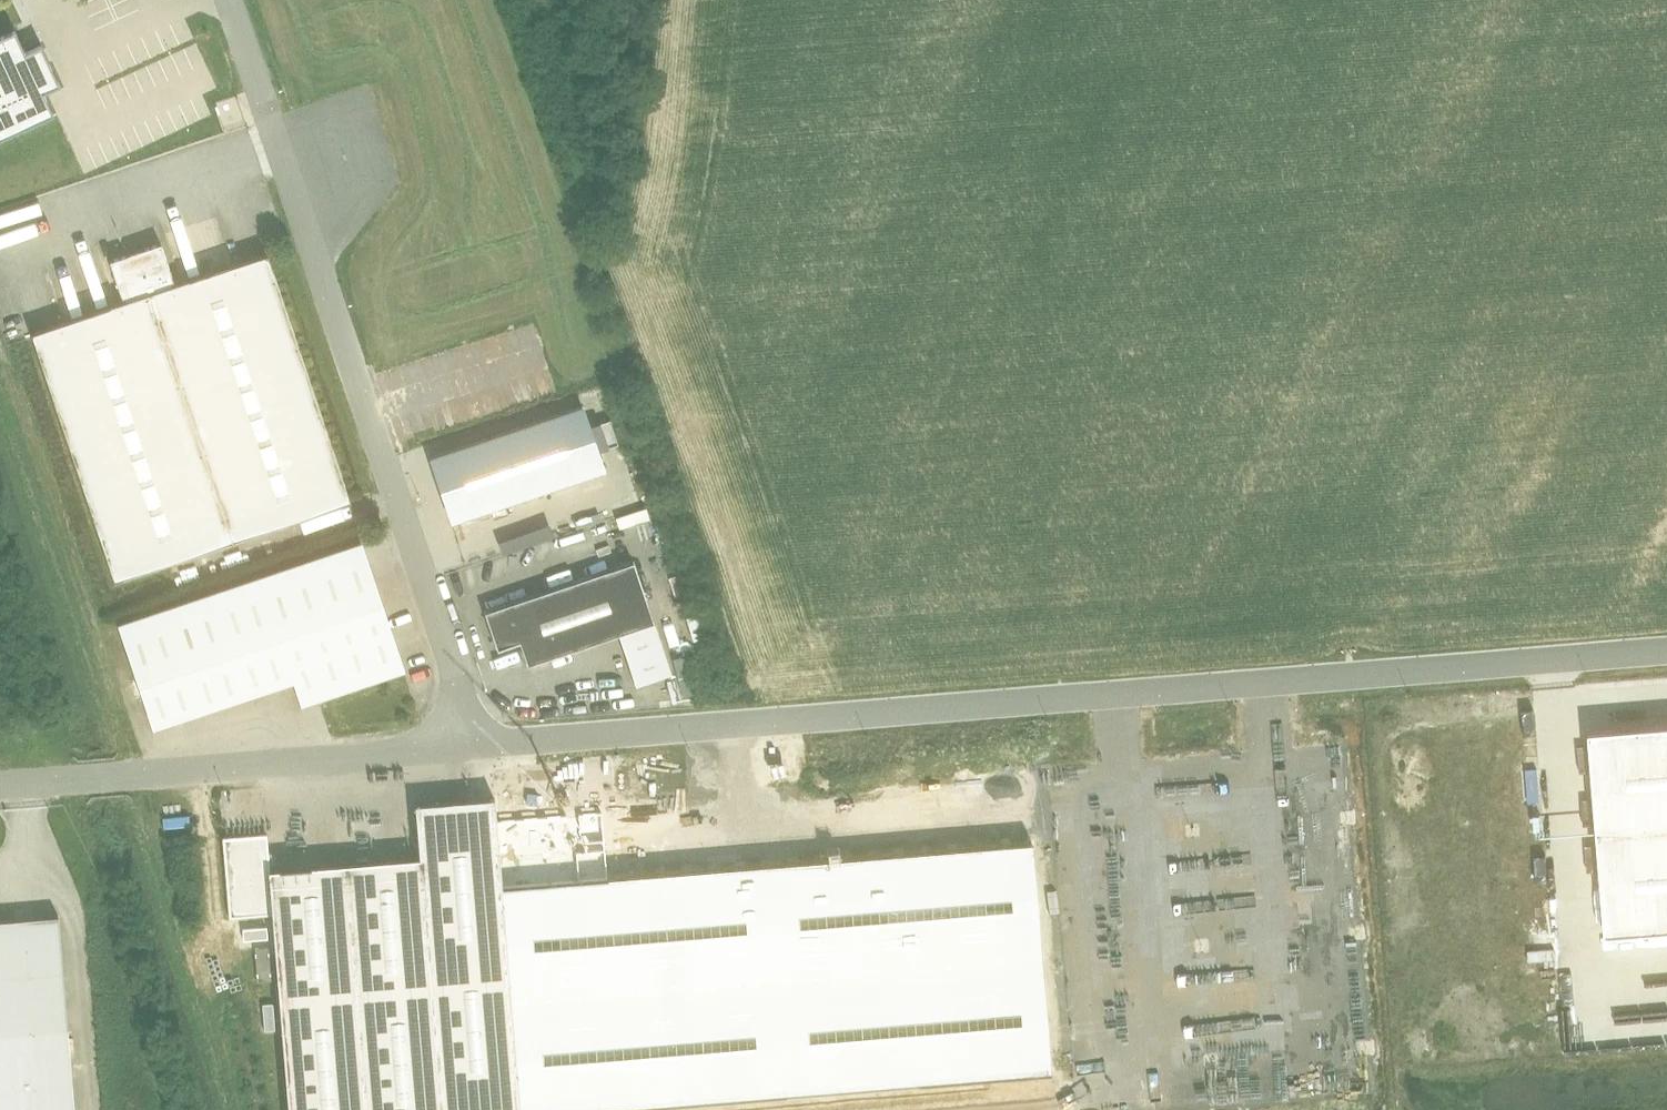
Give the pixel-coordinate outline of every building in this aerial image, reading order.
[(0,34),(0,137),(50,115),(39,92),(56,84),(38,45),(23,52),(12,29),(0,34)] [(112,261),(126,302),(150,294),(176,285),(163,245),(112,261)] [(150,294),(231,538),(346,501),(265,256),(176,285),(150,294)] [(126,302),(33,332),(114,577),(231,538),(150,294),(126,302)] [(570,406),(416,458),(439,523),(594,473),(570,406)] [(361,541),(115,624),(151,732),(293,684),(300,707),(406,671),(361,541)] [(634,564),(484,613),(496,649),(519,642),(527,666),(654,625),(634,564)] [(1593,735),(1611,940),(1666,935),(1666,729),(1593,735)] [(273,875),(276,917),(292,1109),(526,1109),(501,824),(500,802),(417,809),(422,862),(273,875)] [(501,824),(526,1109),(633,1109),(1056,1074),(1036,844),(610,881),(604,815),(501,824)] [(234,921),(276,917),(273,875),(270,838),(227,842),(234,921)] [(0,925),(0,1109),(78,1109),(64,920),(0,925)]
